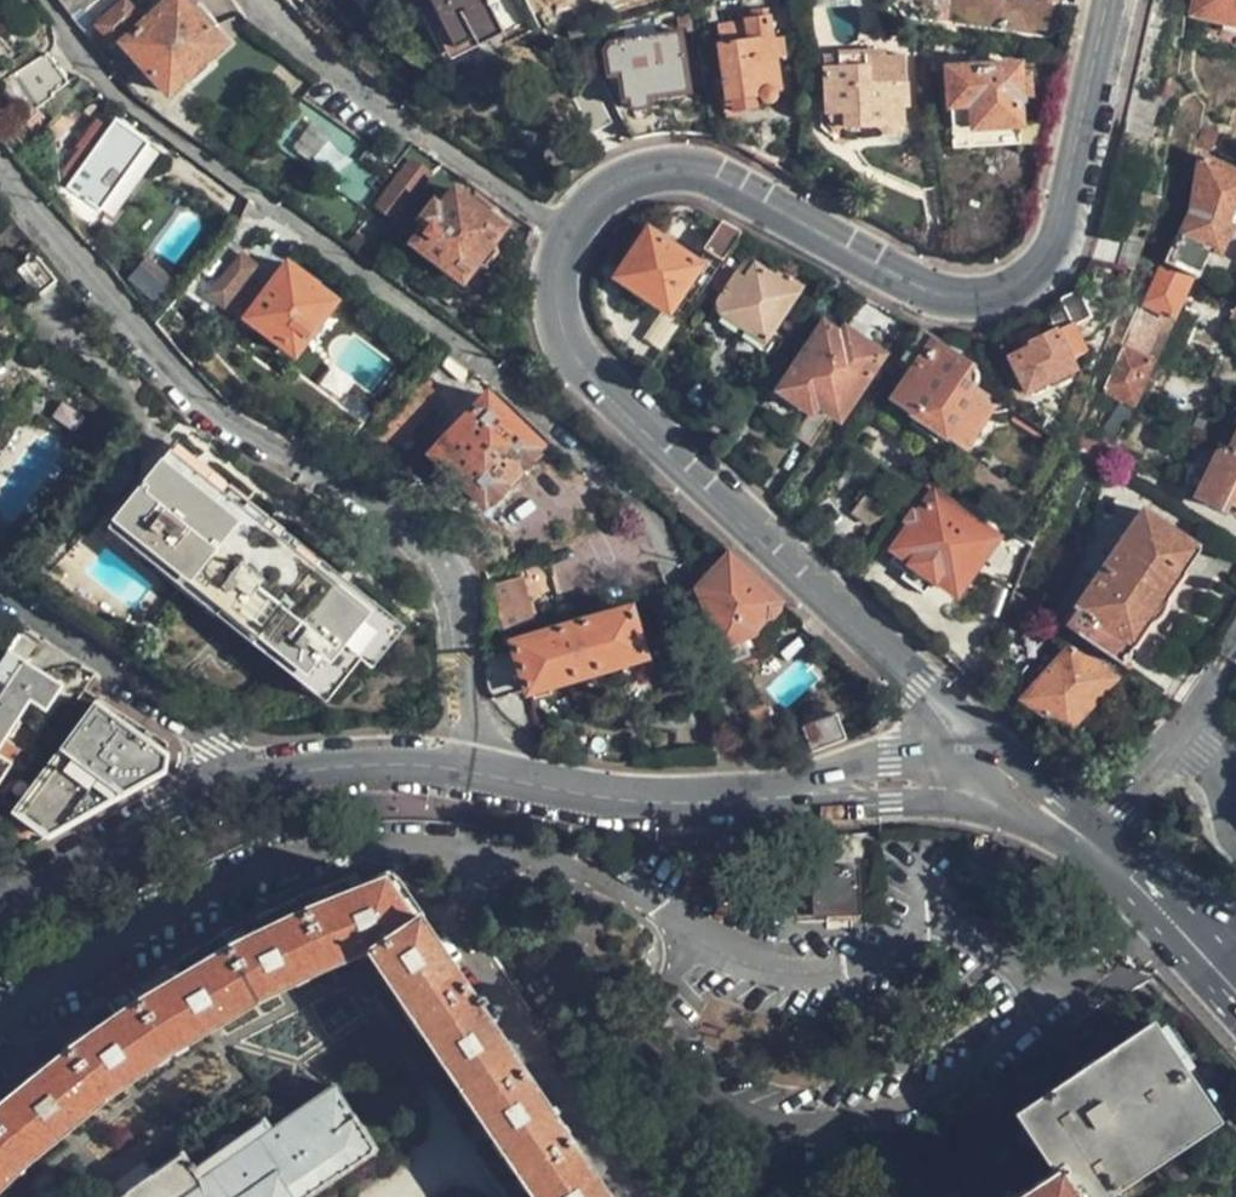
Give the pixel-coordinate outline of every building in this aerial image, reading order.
[(68,16),(82,5),(90,0),(58,0),(68,16)] [(123,0),(90,0),(82,5),(93,19),(90,21),(111,41),(117,36),(123,41),(121,42),(168,92),(222,42),(182,0),(169,0),(144,22),(123,0)] [(486,0),(431,0),(452,46),(470,38),(473,48),(501,33),(486,0)] [(1194,12),(1235,21),(1235,0),(1197,0),(1194,12)] [(780,93),(775,57),(772,36),(769,17),(744,21),(745,24),(744,25),(746,38),(723,42),(717,43),(725,99),(730,99),(732,109),(757,106),(755,96),(761,95),(763,99),(767,101),(771,101),(775,98),(776,94),(780,93)] [(79,31),(86,41),(92,35),(104,47),(111,41),(90,21),(79,31)] [(744,25),(745,24),(721,27),(723,42),(746,38),(744,25)] [(612,100),(631,139),(633,139),(634,138),(636,138),(637,138),(639,138),(641,137),(642,137),(644,137),(645,137),(646,136),(648,136),(649,136),(651,136),(652,136),(654,135),(655,135),(657,135),(658,135),(660,135),(661,134),(663,134),(664,134),(666,134),(667,134),(669,133),(664,93),(687,90),(679,31),(618,39),(618,43),(607,45),(603,52),(607,74),(619,74),(622,97),(612,100)] [(772,36),(775,57),(784,55),(782,35),(772,36)] [(886,51),(865,51),(865,64),(823,63),(824,112),(843,112),(843,128),(876,127),(881,134),(896,134),(903,124),(902,103),(906,104),(906,56),(888,54),(886,51)] [(865,64),(865,51),(823,52),(823,63),(865,64)] [(47,93),(66,82),(46,54),(14,75),(37,107),(49,97),(47,93)] [(1022,96),(1020,73),(1018,65),(948,70),(950,128),(980,126),(1019,124),(1018,101),(1022,101),(1022,96)] [(1030,72),(1020,73),(1022,96),(1031,95),(1030,72)] [(589,81),(573,98),(591,132),(611,122),(589,81)] [(310,103),(284,145),(317,166),(344,124),(310,103)] [(56,117),(43,130),(51,140),(65,128),(56,117)] [(99,207),(145,141),(114,119),(110,127),(95,117),(80,139),(87,143),(61,182),(99,207)] [(1219,133),(1201,124),(1197,141),(1212,148),(1219,133)] [(980,126),(950,128),(951,145),(983,144),(980,126)] [(257,149),(240,171),(249,176),(265,155),(257,149)] [(1162,258),(1194,275),(1196,275),(1208,250),(1216,253),(1233,220),(1235,219),(1235,172),(1202,156),(1191,220),(1181,239),(1173,236),(1165,254),(1162,258)] [(413,160),(374,207),(387,218),(427,172),(413,160)] [(500,226),(486,214),(468,201),(454,188),(437,209),(430,203),(419,217),(426,223),(414,241),(458,278),(500,226)] [(468,201),(486,214),(490,207),(473,194),(468,201)] [(726,260),(743,235),(721,223),(714,232),(683,212),(676,221),(709,242),(705,248),(726,260)] [(666,310),(698,262),(649,230),(617,277),(666,310)] [(227,236),(199,267),(215,281),(237,255),(242,250),(227,236)] [(55,281),(31,253),(13,268),(36,297),(55,281)] [(253,268),(237,255),(215,281),(208,291),(223,305),(253,268)] [(1162,258),(1157,271),(1144,300),(1162,309),(1173,316),(1194,275),(1162,258)] [(763,341),(800,286),(779,271),(776,275),(758,262),(756,265),(746,259),(715,302),(717,308),(763,341)] [(295,354),(333,300),(314,286),(317,281),(287,261),(245,318),(295,354)] [(1078,291),(1060,299),(1071,322),(1056,330),(1054,327),(1026,340),(1028,345),(1006,356),(1023,392),(1074,367),(1069,356),(1085,347),(1073,324),(1090,315),(1078,291)] [(1144,300),(1133,323),(1151,332),(1162,309),(1144,300)] [(836,420),(883,351),(846,326),(841,333),(821,320),(775,388),(810,412),(793,434),(809,446),(831,417),(836,420)] [(1133,323),(1122,347),(1139,355),(1151,332),(1133,323)] [(935,341),(922,328),(901,359),(917,371),(898,398),(917,412),(942,429),(960,442),(985,407),(969,393),(977,381),(975,368),(935,341)] [(1109,372),(1102,386),(1131,401),(1142,380),(1143,381),(1153,361),(1139,355),(1122,347),(1109,372)] [(468,370),(445,353),(437,363),(461,379),(468,370)] [(426,364),(415,378),(424,385),(435,372),(426,364)] [(484,502),(535,444),(481,396),(430,454),(484,502)] [(56,401),(46,415),(68,430),(76,416),(56,401)] [(942,429),(917,412),(909,423),(934,440),(942,429)] [(362,435),(370,425),(363,418),(355,428),(362,435)] [(1084,428),(1073,454),(1105,471),(1117,446),(1084,428)] [(1230,450),(1221,446),(1197,496),(1223,508),(1227,500),(1235,504),(1235,453),(1230,450)] [(379,642),(165,463),(114,528),(325,705),(379,642)] [(913,559),(910,564),(931,579),(933,581),(936,576),(956,592),(993,537),(934,494),(895,546),(913,559)] [(1143,511),(1065,626),(1120,663),(1131,646),(1134,648),(1152,621),(1154,620),(1157,618),(1159,616),(1161,613),(1163,610),(1164,607),(1165,605),(1166,601),(1185,575),(1183,573),(1200,547),(1143,511)] [(754,631),(780,601),(727,552),(696,585),(727,662),(743,655),(736,637),(754,631)] [(931,579),(910,564),(902,575),(923,590),(931,579)] [(486,582),(498,632),(530,622),(517,573),(486,582)] [(527,697),(533,695),(534,699),(553,693),(552,688),(621,668),(623,674),(640,669),(639,664),(651,660),(635,603),(510,640),(512,647),(480,656),(480,662),(481,668),(482,674),(483,681),(485,686),(488,691),(492,697),(525,689),(527,697)] [(736,637),(743,655),(760,648),(754,631),(736,637)] [(15,634),(0,656),(0,742),(28,700),(43,710),(57,686),(24,663),(34,647),(15,634)] [(1068,729),(1114,677),(1069,645),(1023,697),(1068,729)] [(161,751),(94,702),(55,753),(12,811),(45,836),(162,767),(161,751)] [(800,725),(810,750),(844,737),(834,713),(800,725)] [(9,762),(0,755),(0,774),(9,762)] [(861,915),(860,863),(782,865),(783,917),(861,915)] [(333,962),(362,950),(385,984),(488,1136),(529,1196),(605,1196),(415,914),(420,911),(389,867),(358,883),(352,874),(295,899),(292,900),(289,902),(286,903),(284,905),(281,906),(278,907),(276,908),(273,910),(270,911),(267,912),(264,914),(262,915),(259,917),(256,918),(253,919),(251,920),(248,922),(245,924),(243,924),(240,926),(237,927),(234,929),(232,930),(229,931),(226,933),(166,967),(122,993),(107,1002),(115,1012),(69,1044),(23,1084),(0,1104),(0,1186),(57,1135),(66,1126),(80,1114),(93,1104),(111,1093),(113,1090),(116,1088),(120,1085),(122,1083),(126,1081),(128,1079),(132,1077),(135,1075),(138,1072),(141,1070),(144,1068),(147,1066),(150,1064),(153,1061),(157,1059),(160,1057),(163,1055),(166,1053),(169,1051),(172,1050),(176,1048),(179,1046),(182,1044),(186,1042),(189,1040),(209,1028),(211,1026),(214,1024),(216,1024),(218,1022),(221,1021),(223,1019),(226,1018),(228,1017),(230,1015),(232,1014),(235,1013),(237,1012),(239,1010),(242,1009),(244,1008),(246,1006),(249,1005),(251,1004),(253,1003),(255,1001),(258,1000),(260,998),(263,998),(265,995),(267,995),(270,994),(273,992),(275,990),(278,989),(280,988),(283,987),(286,985),(288,984),(291,983),(294,982),(296,980),(299,979),(302,977),(304,976),(306,975),(309,973),(312,972),(315,971),(317,970),(320,968),(323,967),(325,966),(328,964),(330,963),(333,962)] [(1146,1026),(1012,1115),(1049,1172),(1013,1196),(1100,1196),(1212,1122),(1146,1026)] [(118,1196),(302,1196),(370,1147),(324,1087),(264,1128),(256,1119),(234,1133),(230,1131),(226,1129),(222,1128),(217,1128),(213,1130),(210,1132),(207,1135),(205,1139),(204,1143),(204,1147),(205,1151),(207,1154),(190,1168),(178,1154),(151,1173),(140,1181),(118,1196)]
